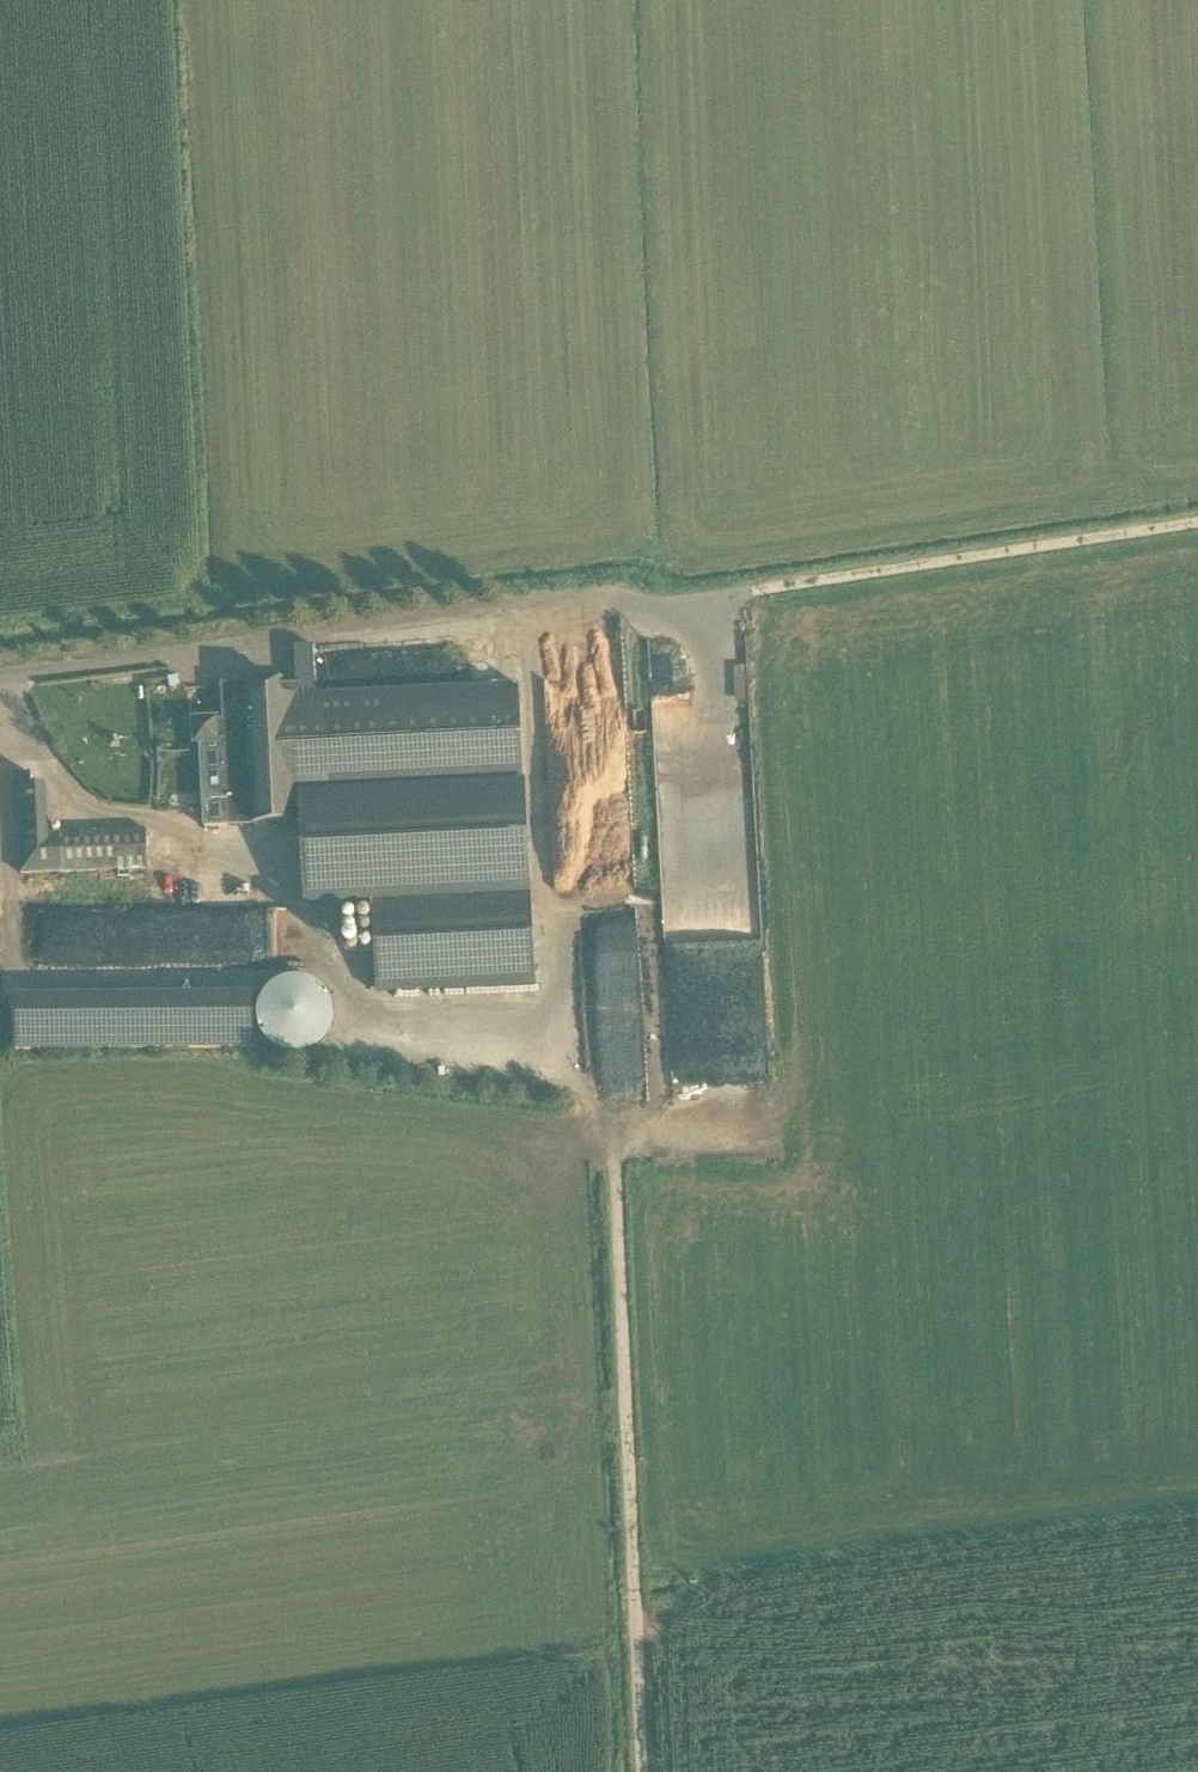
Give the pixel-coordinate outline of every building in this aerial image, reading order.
[(178,677),(168,679),(170,688),(180,686),(178,677)] [(281,702),(280,686),(280,682),(220,685),(222,720),(194,721),(195,743),(200,743),(204,828),(228,827),(253,826),(250,745),(276,743),(274,702),(281,702)] [(535,984),(519,687),(303,698),(303,685),(280,686),(281,702),(274,702),(276,743),(250,745),(253,826),(301,824),(305,903),(373,900),(377,992),(535,984)] [(148,868),(147,830),(41,835),(39,785),(31,785),(31,775),(16,776),(21,874),(148,868)] [(231,965),(230,919),(88,920),(88,948),(86,948),(86,966),(231,965)] [(311,983),(296,979),(281,981),(267,989),(258,1002),(254,1017),(257,1032),(265,1045),(277,1054),(292,1058),(307,1056),(321,1048),(330,1036),(334,1021),(332,1005),(324,992),(311,983)] [(13,997),(14,1051),(253,1050),(252,995),(13,997)]
